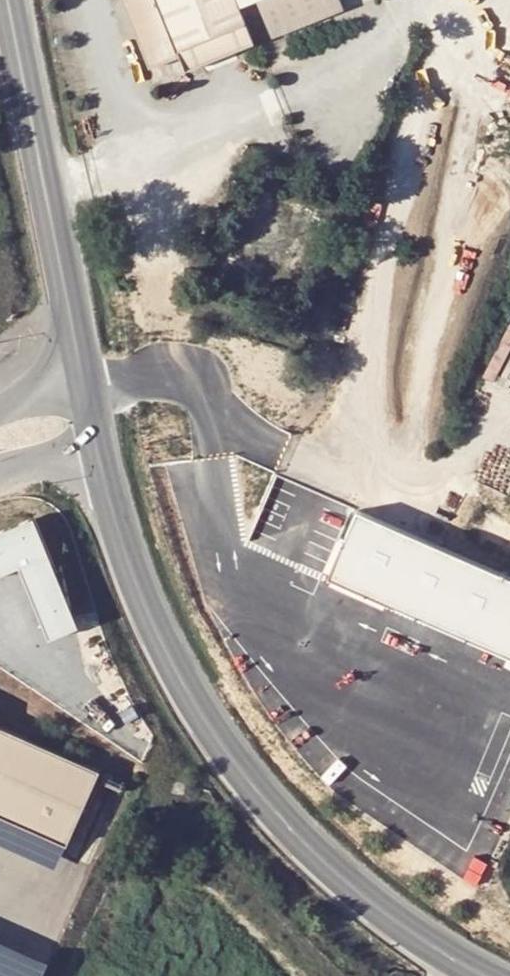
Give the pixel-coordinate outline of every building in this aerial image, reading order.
[(152,60),(178,51),(186,69),(251,43),(235,0),(128,0),(152,60)] [(270,35),(342,5),(340,0),(257,0),(270,35)] [(29,565),(57,637),(88,625),(45,516),(0,533),(0,576),(29,565)] [(322,585),(509,666),(509,584),(352,516),(322,585)] [(63,844),(96,771),(0,727),(0,815),(63,844)]
